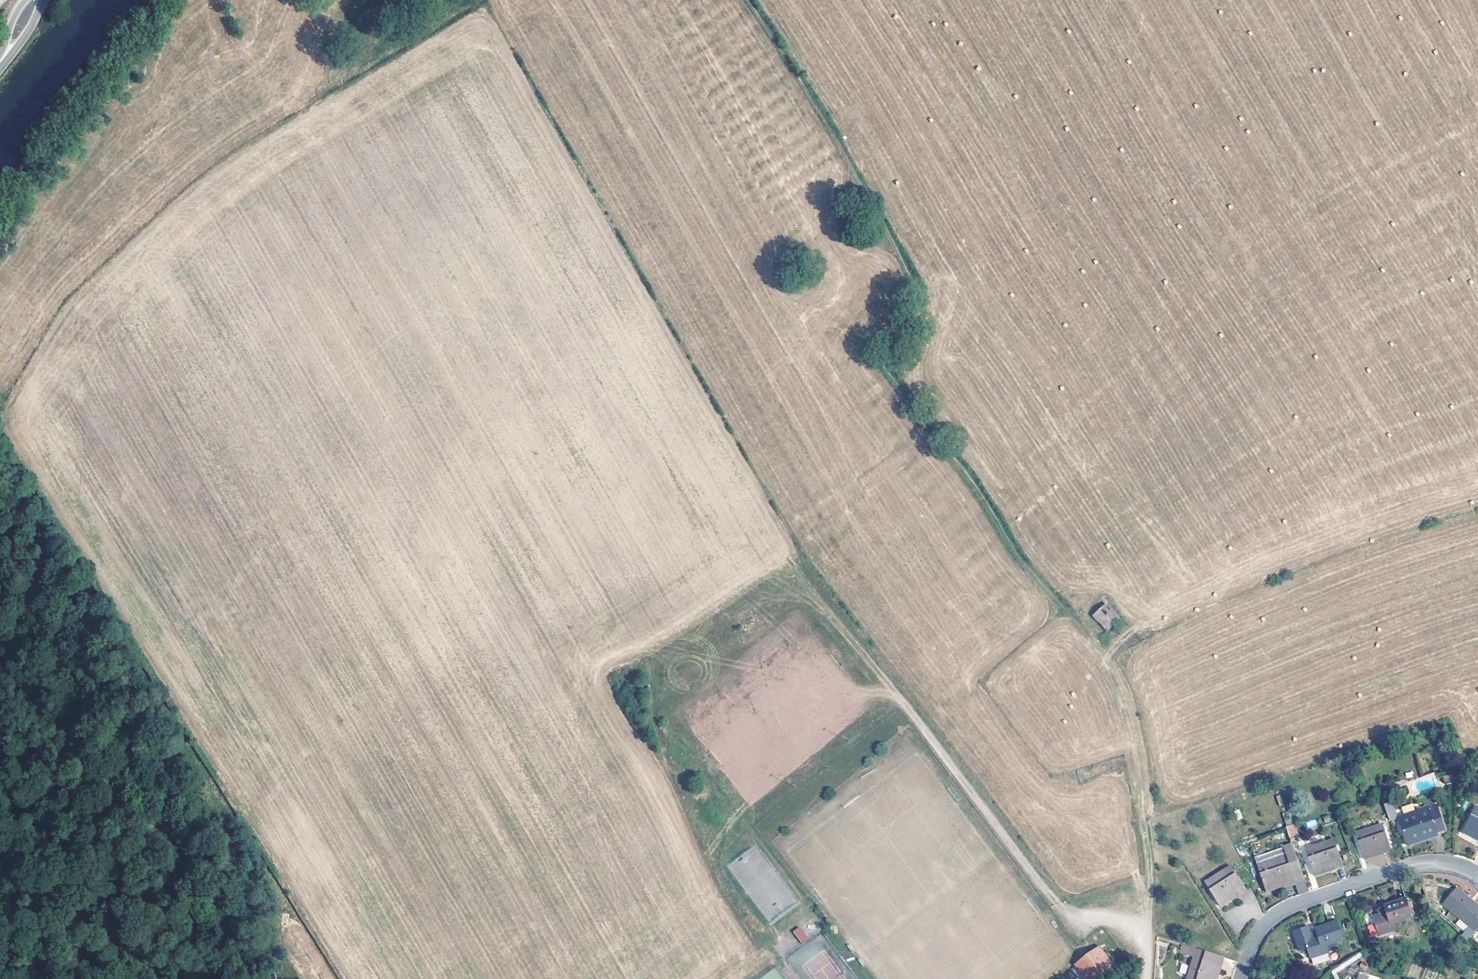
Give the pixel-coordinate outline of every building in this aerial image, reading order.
[(1091,617),(1108,631),(1120,617),(1104,602),(1091,617)] [(1398,820),(1393,804),(1386,807),(1391,822),(1398,820)] [(1446,832),(1438,806),(1429,809),(1438,835),(1446,832)] [(1477,808),(1463,834),(1477,841),(1477,808)] [(1438,835),(1429,809),(1400,819),(1409,846),(1438,837),(1438,835)] [(1286,826),(1289,837),(1297,835),(1294,824),(1286,826)] [(1393,851),(1385,826),(1357,835),(1366,861),(1393,851)] [(1345,868),(1336,840),(1307,850),(1315,878),(1345,868)] [(1305,876),(1295,846),(1286,848),(1288,857),(1258,866),(1268,894),(1298,884),(1296,879),(1305,876)] [(1288,857),(1286,848),(1255,858),(1258,866),(1288,857)] [(1246,891),(1231,867),(1205,883),(1221,908),(1246,891)] [(1296,879),(1298,884),(1302,898),(1311,895),(1305,876),(1296,879)] [(1477,930),(1477,905),(1458,889),(1445,906),(1477,932),(1477,930)] [(1414,918),(1408,900),(1385,907),(1387,914),(1374,918),(1380,937),(1399,931),(1397,924),(1414,918)] [(1345,941),(1337,917),(1328,920),(1330,926),(1316,930),(1317,933),(1318,937),(1313,938),(1305,941),(1307,950),(1311,960),(1330,954),(1327,946),(1345,941)] [(793,931),(801,943),(808,939),(800,926),(793,931)] [(1468,940),(1474,931),(1467,926),(1461,936),(1468,940)] [(1313,938),(1311,934),(1309,928),(1294,932),(1300,952),(1307,950),(1305,941),(1313,938)] [(1115,965),(1100,945),(1074,963),(1085,978),(1097,978),(1115,965)] [(1196,949),(1190,947),(1187,955),(1194,957),(1196,949)] [(1196,949),(1194,957),(1188,978),(1218,978),(1222,966),(1217,964),(1220,957),(1196,949)]
